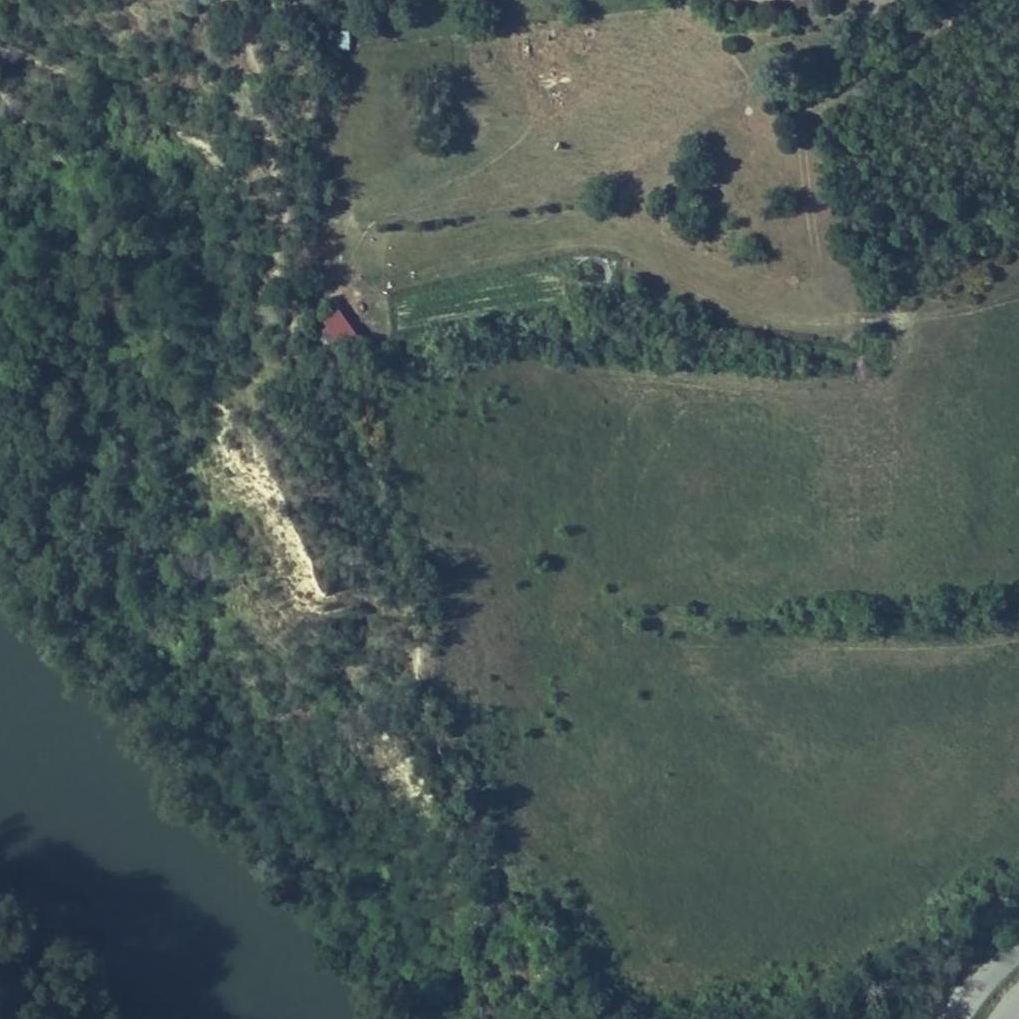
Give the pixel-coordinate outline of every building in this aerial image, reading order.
[(334,340),(354,332),(342,302),(322,310),(334,340)]
